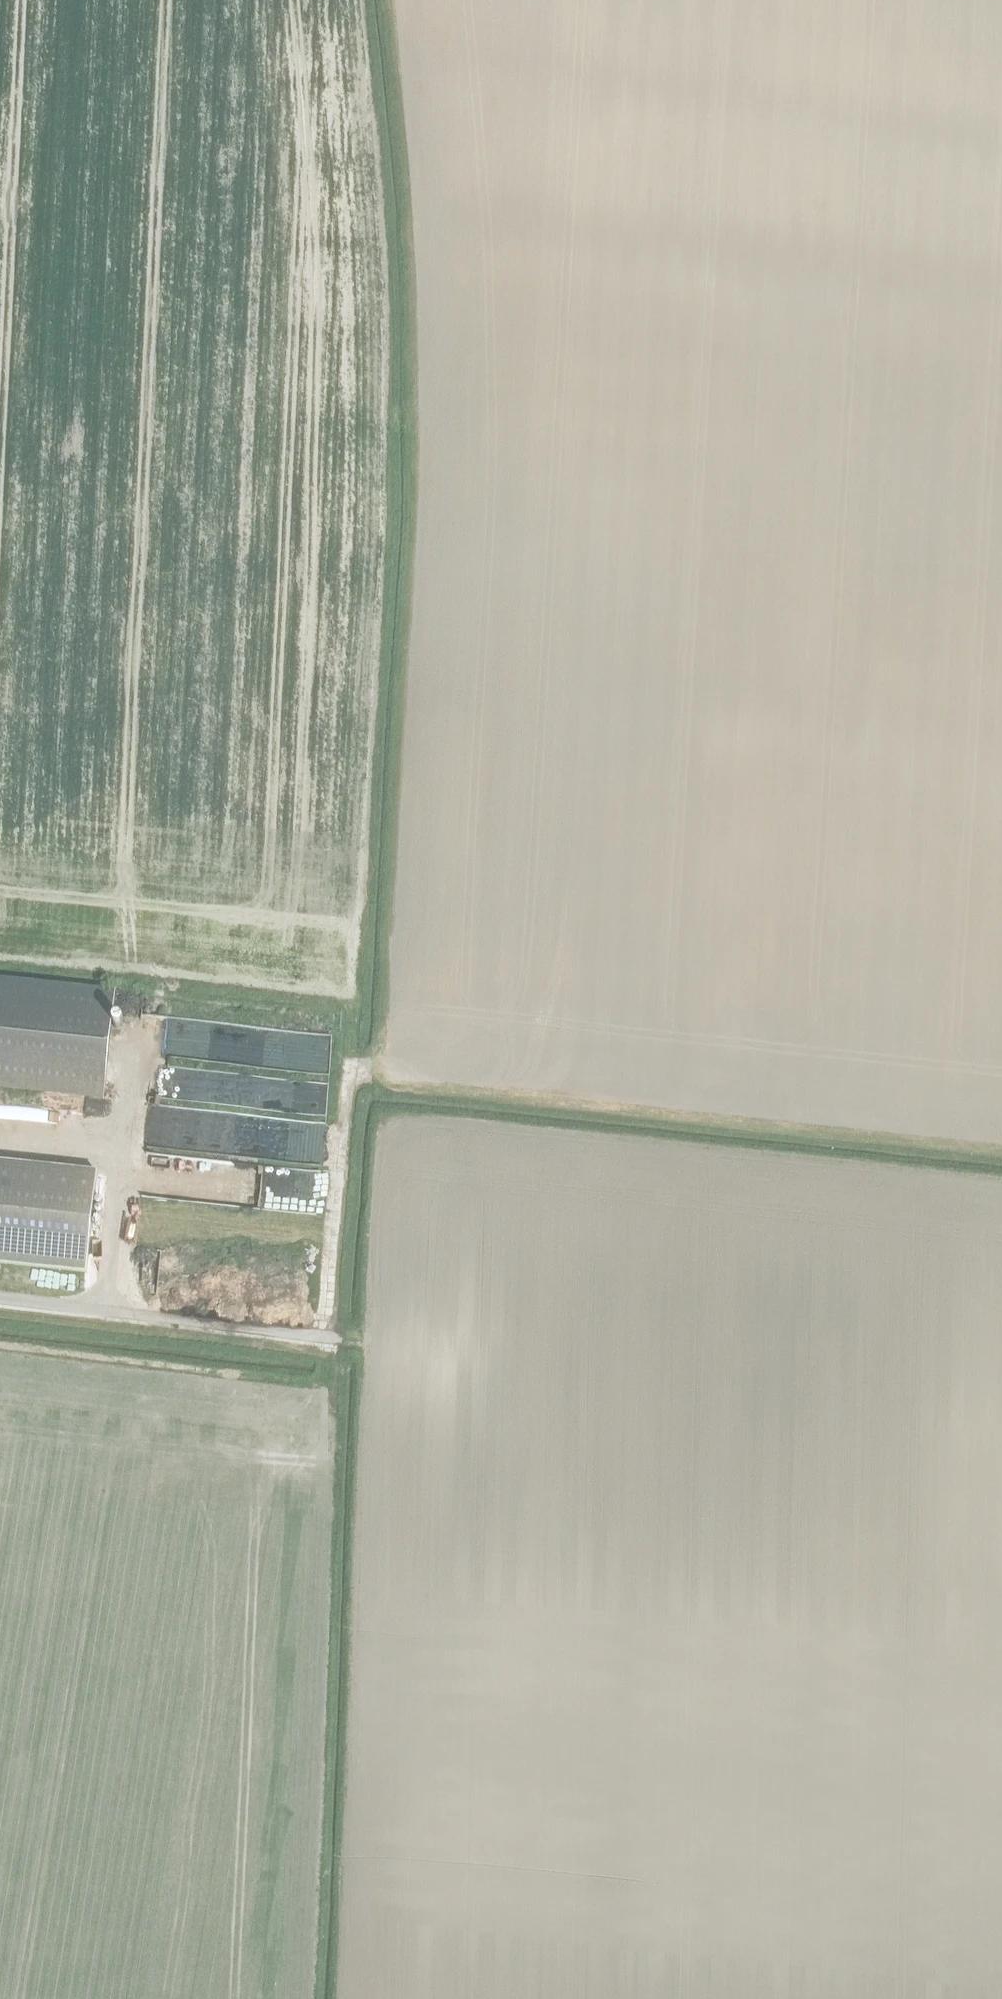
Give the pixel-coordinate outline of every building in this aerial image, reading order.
[(104,1098),(115,994),(0,981),(0,1087),(104,1098)] [(87,1273),(98,1173),(0,1163),(0,1264),(87,1273)] [(298,1184),(299,1208),(325,1207),(323,1169),(281,1171),(281,1185),(298,1184)]
